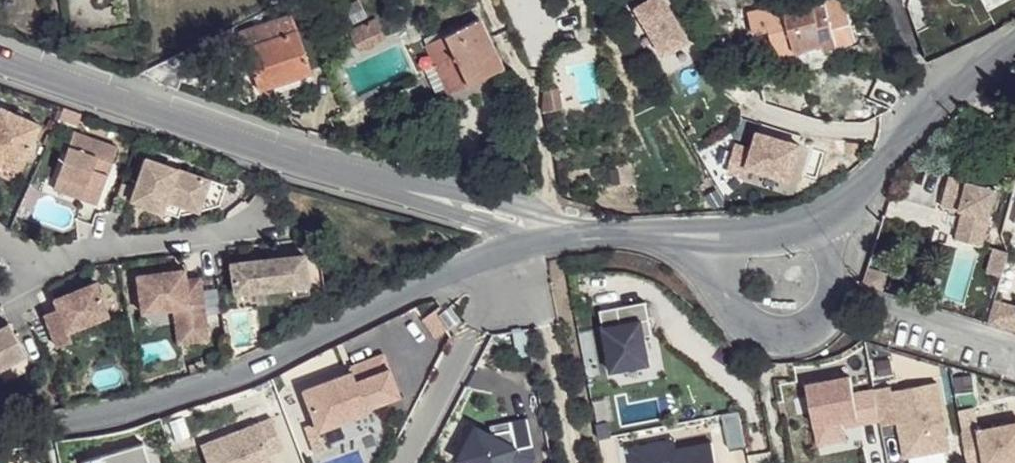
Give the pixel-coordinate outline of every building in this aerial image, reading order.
[(665,0),(654,0),(637,9),(664,58),(689,43),(665,0)] [(781,64),(826,48),(827,51),(860,38),(846,0),(826,0),(815,4),(813,0),(795,0),(751,17),(758,38),(771,33),(774,44),(781,64)] [(293,16),(274,22),(280,40),(298,34),(293,16)] [(377,19),(351,31),(358,45),(383,33),(377,19)] [(426,44),(435,63),(487,39),(477,20),(460,28),(426,44)] [(423,36),(426,44),(460,28),(457,21),(423,36)] [(246,51),(280,40),(274,22),(241,33),(246,51)] [(383,33),(358,45),(360,53),(386,41),(383,33)] [(771,33),(758,38),(762,48),(774,44),(771,33)] [(260,91),(313,75),(300,34),(298,34),(280,40),(246,51),(260,91)] [(446,88),(449,94),(501,69),(487,39),(435,63),(446,88)] [(434,93),(446,88),(435,63),(423,70),(434,93)] [(548,89),(533,91),(537,112),(552,110),(548,89)] [(1,106),(0,108),(0,157),(21,166),(40,124),(1,106)] [(118,146),(74,131),(57,180),(101,195),(108,175),(102,172),(106,160),(112,163),(118,146)] [(788,183),(799,148),(757,135),(752,151),(735,146),(726,173),(743,178),(746,169),(788,183)] [(211,180),(146,157),(135,188),(184,204),(201,210),(211,180)] [(106,160),(102,172),(108,175),(112,163),(106,160)] [(948,176),(941,205),(963,211),(958,229),(984,235),(997,189),(948,176)] [(101,195),(57,180),(53,189),(98,204),(101,195)] [(211,180),(201,210),(220,205),(227,185),(211,180)] [(184,204),(135,188),(132,199),(181,214),(184,204)] [(958,229),(955,238),(982,246),(984,235),(958,229)] [(986,272),(1000,276),(1007,251),(993,247),(986,272)] [(305,254),(232,262),(236,292),(290,285),(291,295),(310,293),(305,254)] [(184,269),(137,275),(143,311),(174,308),(176,323),(196,320),(198,340),(209,338),(200,278),(186,279),(184,269)] [(58,308),(44,314),(57,346),(72,340),(68,330),(109,315),(96,282),(54,298),(58,308)] [(994,298),(988,322),(1014,330),(1014,327),(1014,304),(994,298)] [(647,364),(642,335),(650,333),(644,302),(597,310),(609,371),(647,364)] [(886,313),(869,309),(866,320),(882,325),(886,313)] [(196,320),(176,323),(179,342),(198,340),(196,320)] [(0,329),(0,367),(26,355),(10,323),(0,329)] [(858,416),(850,375),(806,384),(814,424),(842,419),(856,416),(858,416)] [(948,447),(935,381),(890,389),(889,384),(871,387),(879,424),(896,421),(902,456),(948,447)] [(857,423),(856,416),(842,419),(844,426),(857,423)] [(534,457),(527,417),(508,421),(509,428),(490,433),(474,425),(457,458),(466,462),(531,462),(534,457)] [(283,449),(271,418),(200,445),(207,462),(272,462),(269,455),(283,449)] [(609,436),(606,421),(595,423),(598,438),(609,436)] [(977,431),(975,423),(959,426),(966,462),(983,462),(984,462),(1008,462),(1014,462),(1014,423),(977,431)] [(710,441),(676,447),(674,438),(627,447),(630,462),(714,462),(710,441)] [(143,443),(82,462),(149,462),(143,443)]
